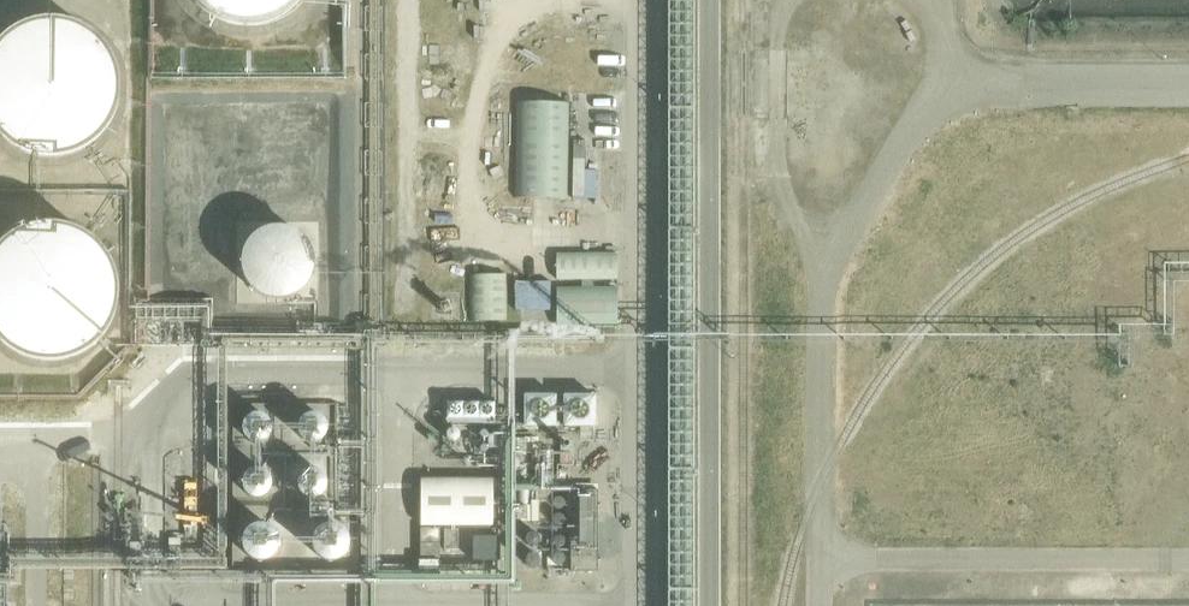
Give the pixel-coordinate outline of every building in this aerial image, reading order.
[(231,27),(262,24),(282,13),(294,0),(185,0),(189,6),(208,20),(231,27)] [(122,87),(121,72),(117,59),(109,47),(102,37),(90,28),(80,22),(68,19),(53,17),(40,18),(25,22),(12,29),(3,37),(0,41),(0,133),(11,143),(20,149),(35,155),(49,156),(63,156),(74,153),(88,147),(100,138),(109,128),(116,115),(120,102),(122,88),(122,87)] [(518,102),(515,198),(567,200),(571,104),(518,102)] [(120,293),(119,279),(114,265),(107,252),(99,243),(89,235),(80,230),(73,227),(64,225),(53,223),(41,224),(28,227),(13,234),(2,243),(0,245),(0,342),(10,350),(22,357),(36,362),(48,363),(62,362),(73,359),(86,353),(97,345),(108,333),(114,323),(118,309),(120,294),(120,293)] [(311,277),(312,277),(314,271),(314,264),(314,257),(312,249),(308,242),(305,238),(300,233),(292,229),(285,227),(279,226),(272,226),(266,228),(259,231),(254,234),(249,239),(246,244),(243,251),(241,258),(241,266),(242,273),(245,280),(250,287),(255,292),(261,296),(266,298),(274,299),(282,299),(288,298),(297,294),(301,291),(307,285),(311,277)] [(618,252),(556,252),(556,278),(618,279),(618,252)] [(508,319),(507,275),(470,276),(472,320),(508,319)] [(552,307),(554,281),(522,279),(520,305),(552,307)] [(620,287),(558,287),(558,325),(621,325),(620,287)] [(598,393),(562,393),(563,424),(598,424),(598,393)] [(496,423),(497,400),(450,398),(449,421),(496,423)] [(286,421),(284,413),(280,408),(274,404),(267,404),(260,405),(255,410),(252,415),(251,421),(252,428),(257,433),(261,436),(268,438),(273,437),(280,433),(284,428),(286,421)] [(344,426),(342,418),(338,413),(332,409),(324,409),(319,410),(313,415),(310,421),(309,427),(310,433),(314,439),(321,442),(327,443),(334,442),(338,439),(342,433),(344,426)] [(347,484),(347,483),(346,479),(345,474),(343,471),(340,467),(336,464),(332,462),(324,461),(319,462),(314,464),(308,469),(304,476),(303,484),(305,492),(309,499),(316,503),(319,505),(325,505),(332,504),(336,502),(341,499),(345,492),(347,484)] [(280,480),(280,479),(279,473),(275,467),(270,463),(262,462),(255,464),(250,468),(247,474),(246,480),(247,487),(251,492),(257,495),(262,497),(270,495),(275,492),(279,486),(280,480)] [(493,528),(493,481),(420,481),(420,528),(493,528)] [(598,490),(570,490),(570,571),(598,571),(598,490)] [(349,543),(349,542),(347,534),(343,527),(336,523),(327,522),(323,523),(319,525),(314,528),(310,536),(309,543),(310,549),(313,555),(319,560),(327,562),(331,562),(336,561),(343,556),(347,550),(349,543)] [(278,544),(278,543),(276,536),(272,530),(266,527),(260,526),(254,527),(247,532),(244,538),(243,544),(245,550),(247,555),(253,559),(260,560),(266,560),(272,556),(276,551),(278,544)] [(502,536),(474,536),(474,560),(502,560),(502,536)] [(440,560),(420,560),(420,577),(440,577),(440,560)]
